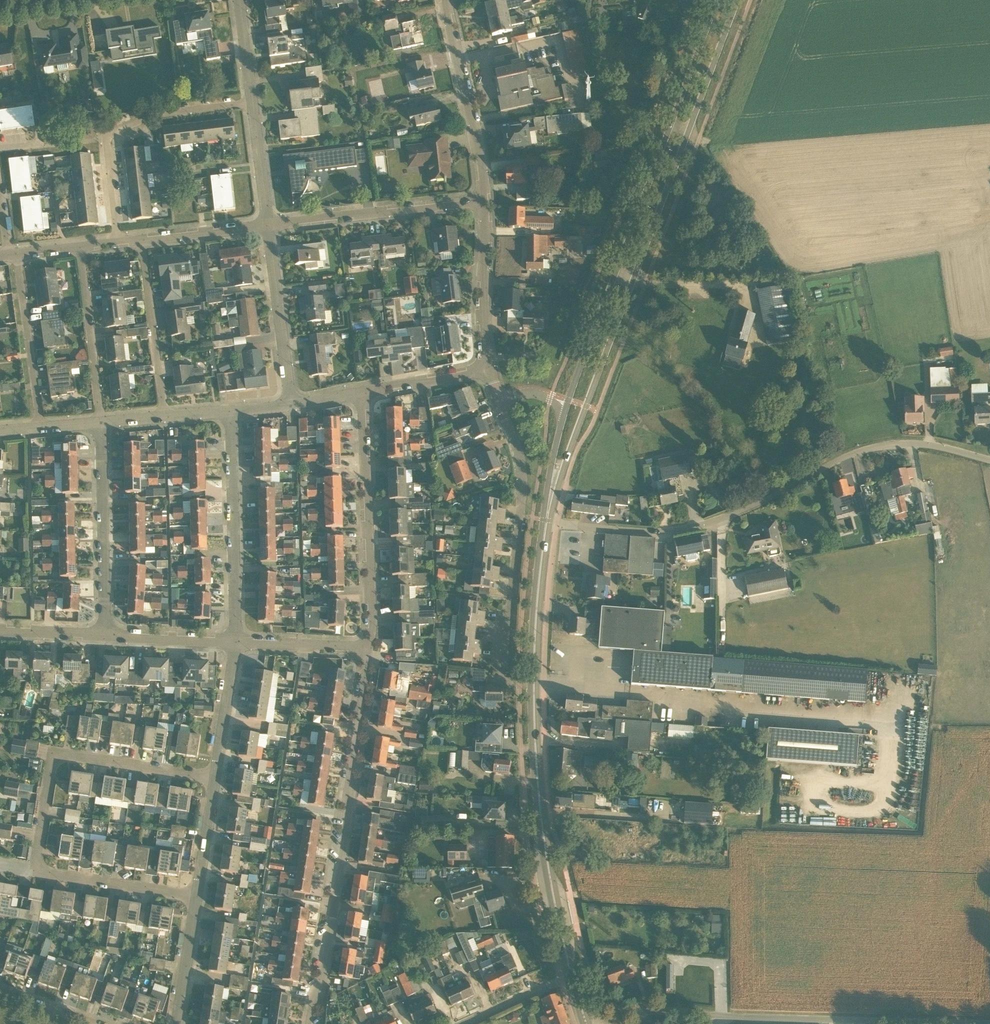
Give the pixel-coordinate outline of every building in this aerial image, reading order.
[(338,5),(343,4),(343,3),(352,2),(352,0),(322,0),(323,7),(329,6),(330,9),(339,8),(338,5)] [(531,0),(507,0),(486,5),(489,19),(509,15),(509,18),(507,9),(523,6),(522,3),(532,2),(531,0)] [(267,34),(277,33),(282,32),(279,17),(286,16),(284,1),(266,4),(267,11),(265,12),(267,25),(265,25),(267,34)] [(647,22),(652,9),(643,5),(638,18),(647,22)] [(212,38),(210,30),(211,30),(208,13),(186,17),(189,35),(204,33),(205,39),(204,39),(205,48),(209,47),(218,46),(217,37),(212,38)] [(579,13),(571,14),(573,23),(581,21),(579,13)] [(316,23),(314,14),(307,15),(308,24),(316,23)] [(398,26),(396,15),(383,17),(386,31),(395,29),(396,32),(401,31),(402,33),(404,33),(404,34),(400,35),(400,39),(397,40),(397,38),(391,39),(394,50),(402,49),(424,44),(421,32),(417,33),(415,22),(402,24),(402,25),(398,26)] [(522,15),(509,18),(509,15),(489,19),(493,36),(512,31),(511,25),(524,23),(522,15)] [(127,28),(107,32),(108,33),(112,59),(125,57),(124,53),(153,48),(151,37),(161,36),(159,27),(128,32),(127,28)] [(512,43),(529,39),(527,32),(510,35),(512,43)] [(39,66),(44,66),(44,67),(44,69),(54,67),(58,66),(58,70),(68,69),(67,65),(77,64),(78,69),(89,67),(86,46),(79,47),(79,46),(77,36),(63,39),(65,50),(56,52),(55,47),(42,49),(44,56),(42,57),(38,57),(39,66)] [(290,61),(287,37),(268,40),(271,67),(307,62),(305,52),(297,53),(298,60),(290,61)] [(12,65),(9,46),(0,47),(0,67),(12,65)] [(521,67),(518,55),(495,60),(497,68),(498,72),(495,73),(497,78),(494,78),(495,84),(498,84),(501,97),(498,98),(501,111),(533,104),(532,100),(536,99),(538,107),(545,105),(544,102),(564,98),(565,101),(573,99),(570,84),(562,86),(562,87),(556,88),(553,75),(547,76),(545,68),(537,70),(536,68),(526,70),(525,66),(521,67)] [(100,61),(90,63),(95,90),(104,88),(100,61)] [(425,73),(423,62),(410,65),(411,72),(415,71),(420,90),(434,87),(430,72),(425,73)] [(295,111),(314,108),(313,100),(321,99),(319,83),(324,82),(322,67),(316,68),(306,69),(307,81),(289,84),(292,111),(295,111)] [(372,67),(363,68),(364,75),(373,74),(372,67)] [(416,127),(442,121),(440,113),(437,114),(436,107),(438,106),(436,99),(426,102),(427,109),(418,111),(417,104),(409,105),(411,113),(408,113),(410,121),(415,120),(416,127)] [(82,114),(94,112),(92,101),(80,103),(82,114)] [(323,108),(324,115),(336,114),(335,105),(323,107),(323,108)] [(35,127),(32,106),(31,106),(31,107),(15,110),(15,108),(18,129),(18,128),(34,125),(34,127),(35,127)] [(15,108),(15,110),(0,112),(0,123),(1,132),(2,132),(2,130),(17,128),(18,129),(15,108)] [(320,135),(317,109),(317,108),(314,108),(295,111),(296,120),(279,122),(281,140),(302,137),(320,135)] [(582,127),(581,114),(546,117),(548,133),(557,132),(558,135),(568,134),(567,131),(584,130),(584,127),(582,127)] [(222,140),(235,139),(236,139),(233,119),(219,121),(222,140)] [(205,123),(208,142),(218,141),(222,140),(219,121),(205,123)] [(194,144),(208,142),(205,123),(191,124),(194,144)] [(180,146),(194,144),(191,124),(178,126),(180,146)] [(166,147),(180,146),(178,126),(163,128),(166,147)] [(529,132),(536,131),(535,126),(504,130),(507,149),(515,147),(515,149),(525,148),(524,146),(530,145),(529,132)] [(451,178),(446,140),(424,143),(424,144),(406,146),(409,169),(428,166),(430,181),(445,179),(445,182),(447,182),(446,179),(451,178)] [(126,164),(146,162),(144,148),(125,150),(126,164)] [(355,151),(355,149),(304,154),(304,153),(283,156),(285,170),(289,169),(292,196),(305,194),(312,193),(312,192),(311,182),(312,182),(311,180),(316,179),(315,172),(357,167),(357,164),(355,151)] [(72,170),(92,168),(90,154),(71,156),(72,170)] [(53,157),(44,158),(45,166),(54,165),(53,157)] [(540,157),(528,158),(528,165),(541,165),(541,164),(540,157)] [(30,174),(28,158),(30,158),(9,160),(9,161),(10,160),(12,176),(10,176),(10,177),(32,174),(30,174)] [(128,178),(147,176),(146,162),(126,164),(128,178)] [(516,187),(517,200),(529,199),(529,187),(526,187),(525,165),(518,165),(518,167),(507,168),(508,174),(506,174),(507,181),(508,181),(508,184),(517,183),(517,187),(516,187)] [(74,184),(94,182),(92,168),(72,170),(74,184)] [(32,191),(30,175),(32,175),(32,174),(10,177),(12,177),(14,193),(12,193),(12,194),(34,191),(34,190),(32,191)] [(232,191),(230,176),(232,175),(210,177),(211,178),(212,178),(214,193),(212,194),(234,192),(234,191),(232,191)] [(129,192),(149,190),(147,176),(128,178),(129,192)] [(76,198),(95,196),(94,182),(74,184),(76,198)] [(131,206),(151,204),(149,190),(129,192),(131,206)] [(234,208),(232,192),(234,192),(212,194),(214,194),(216,210),(214,210),(214,211),(235,208),(234,208)] [(77,212),(97,210),(95,196),(76,198),(77,212)] [(42,213),(40,197),(41,197),(20,199),(20,200),(22,199),(23,215),(22,215),(22,216),(43,213),(42,213)] [(133,220),(137,220),(152,218),(151,204),(131,206),(133,220)] [(553,219),(525,218),(525,209),(510,209),(509,228),(553,230),(553,219)] [(79,226),(94,224),(99,224),(97,210),(77,212),(79,226)] [(44,230),(42,214),(43,214),(43,213),(22,216),(24,216),(25,232),(24,232),(24,233),(45,230),(45,229),(44,230)] [(459,251),(456,228),(440,230),(440,229),(432,230),(433,244),(438,243),(439,253),(439,254),(449,253),(459,251)] [(391,240),(391,235),(376,237),(379,265),(380,269),(388,268),(388,263),(386,263),(386,256),(405,254),(403,239),(391,240)] [(555,238),(555,236),(548,236),(542,237),(527,236),(527,260),(526,260),(526,270),(544,270),(544,260),(541,260),(541,255),(547,255),(548,247),(555,247),(555,248),(567,247),(566,237),(555,238)] [(379,265),(376,237),(360,239),(361,244),(349,245),(351,261),(352,268),(353,268),(369,266),(368,258),(373,258),(374,260),(377,260),(377,265),(379,265)] [(318,268),(317,262),(326,261),(324,243),(303,246),(304,252),(294,253),(295,265),(305,264),(306,270),(318,268)] [(233,268),(250,266),(252,266),(249,248),(220,252),(221,262),(222,270),(231,269),(233,268)] [(203,272),(210,271),(207,254),(201,255),(202,261),(201,261),(203,272)] [(190,262),(189,256),(170,259),(170,257),(159,258),(161,276),(162,276),(165,301),(181,299),(178,277),(192,275),(199,275),(199,273),(203,272),(201,261),(190,262)] [(132,277),(130,262),(114,264),(114,263),(104,264),(106,274),(101,275),(103,295),(113,293),(119,293),(117,278),(132,277)] [(235,286),(252,284),(250,266),(233,268),(235,286)] [(60,305),(55,270),(37,273),(38,281),(39,281),(39,286),(37,287),(39,308),(60,305)] [(451,277),(450,270),(436,272),(437,278),(431,279),(434,296),(442,295),(443,303),(460,301),(457,277),(451,277)] [(212,283),(210,271),(203,272),(205,284),(212,283)] [(405,294),(418,293),(416,277),(404,278),(405,294)] [(310,292),(311,292),(326,290),(325,283),(309,284),(310,292)] [(343,284),(335,285),(336,298),(345,297),(343,284)] [(782,303),(779,286),(757,291),(768,345),(793,340),(785,302),(782,303)] [(223,288),(215,289),(206,291),(206,298),(222,296),(224,295),(223,288)] [(143,302),(142,290),(132,291),(123,292),(124,299),(137,298),(138,303),(143,302)] [(524,318),(524,312),(520,311),(521,292),(506,291),(505,311),(508,311),(508,318),(524,318)] [(207,304),(223,302),(222,296),(206,298),(207,304)] [(126,325),(123,298),(104,300),(106,319),(104,319),(105,328),(126,325)] [(324,312),(323,298),(314,299),(300,300),(301,310),(306,309),(308,322),(325,320),(324,312)] [(256,317),(254,299),(226,303),(227,308),(228,316),(229,321),(256,317)] [(187,313),(201,311),(199,303),(180,306),(181,313),(185,312),(185,313),(187,313)] [(66,346),(64,336),(64,327),(62,311),(43,314),(44,322),(41,322),(43,337),(47,336),(47,339),(45,339),(47,350),(47,348),(66,346)] [(185,313),(185,312),(181,313),(167,315),(168,322),(169,336),(170,336),(180,335),(181,342),(192,340),(190,325),(187,326),(185,313)] [(525,313),(525,312),(524,312),(524,318),(508,318),(508,325),(523,326),(523,329),(544,329),(544,313),(525,313)] [(446,327),(445,316),(434,318),(422,319),(423,322),(422,322),(423,328),(434,327),(435,328),(441,328),(442,338),(436,339),(436,345),(438,355),(444,354),(444,355),(460,353),(458,336),(459,335),(457,325),(446,327)] [(259,335),(256,317),(229,321),(230,328),(241,327),(242,337),(259,335)] [(746,345),(751,328),(737,324),(732,340),(731,340),(726,355),(733,357),(743,360),(747,345),(746,345)] [(148,339),(147,328),(128,330),(128,337),(141,336),(141,340),(148,339)] [(397,340),(395,330),(387,331),(389,341),(388,341),(391,362),(398,361),(398,355),(412,353),(410,339),(397,340)] [(327,374),(326,365),(324,346),(336,345),(334,332),(310,336),(311,347),(306,348),(307,359),(310,359),(312,376),(327,374)] [(123,345),(122,338),(106,339),(109,362),(125,361),(123,345)] [(391,362),(388,341),(367,344),(368,358),(382,357),(383,363),(391,362)] [(940,357),(953,355),(951,347),(939,349),(940,357)] [(261,351),(247,353),(244,353),(246,371),(263,368),(261,351)] [(75,392),(72,370),(71,362),(56,364),(57,372),(48,373),(49,381),(52,380),(53,390),(50,390),(51,397),(60,396),(60,398),(62,397),(62,396),(67,395),(67,393),(75,392)] [(220,373),(226,370),(223,364),(217,366),(220,373)] [(113,401),(131,399),(128,376),(146,374),(145,366),(123,368),(113,370),(113,376),(111,377),(113,401)] [(194,370),(193,366),(184,367),(174,368),(178,396),(206,392),(205,382),(203,369),(194,370)] [(247,389),(268,386),(265,368),(263,368),(246,371),(244,371),(245,379),(237,380),(238,390),(247,389)] [(944,371),(946,386),(959,384),(956,369),(944,371)] [(220,392),(227,392),(226,382),(225,374),(217,375),(217,377),(218,383),(220,392)] [(958,404),(957,387),(930,388),(931,403),(941,403),(941,404),(958,404)] [(478,410),(470,390),(455,395),(456,395),(451,396),(450,395),(428,399),(430,410),(448,406),(453,419),(463,415),(478,410)] [(975,424),(989,424),(989,393),(971,393),(972,410),(975,410),(975,424)] [(906,423),(923,423),(922,410),(924,410),(923,398),(905,398),(906,423)] [(410,421),(419,421),(428,421),(426,408),(419,408),(419,415),(410,416),(410,421)] [(387,422),(402,421),(402,409),(387,410),(387,422)] [(476,421),(474,417),(457,423),(459,428),(458,428),(461,436),(473,431),(476,439),(487,435),(481,419),(476,421)] [(340,432),(340,419),(325,419),(315,420),(316,425),(316,426),(308,427),(308,419),(299,420),(300,433),(302,432),(308,432),(317,432),(325,431),(325,432),(340,432)] [(388,434),(403,433),(402,421),(387,422),(388,434)] [(256,442),(271,442),(270,430),(255,430),(256,442)] [(325,444),(340,443),(340,432),(325,432),(325,444)] [(408,433),(403,433),(388,434),(388,446),(420,445),(425,445),(425,439),(420,439),(409,440),(408,433)] [(176,450),(176,440),(168,441),(168,451),(168,456),(172,455),(181,455),(190,455),(205,455),(205,442),(190,443),(190,450),(176,450)] [(125,444),(125,457),(140,456),(148,456),(157,456),(164,455),(164,441),(155,441),(156,450),(148,450),(148,449),(140,450),(140,444),(125,444)] [(271,454),(271,442),(256,442),(256,454),(271,454)] [(300,451),(300,457),(341,456),(340,443),(325,444),(326,449),(317,449),(317,450),(300,451)] [(463,451),(460,443),(445,449),(443,444),(436,446),(437,454),(438,460),(441,459),(446,457),(461,452),(463,451)] [(62,445),(63,451),(54,451),(54,452),(40,453),(40,447),(32,447),(32,457),(32,458),(45,458),(78,458),(77,445),(62,445)] [(403,451),(420,450),(420,445),(388,446),(388,458),(398,458),(398,464),(388,465),(398,465),(412,465),(411,457),(404,457),(403,451)] [(457,486),(472,480),(461,452),(446,457),(457,486)] [(483,480),(485,479),(487,478),(488,476),(487,474),(500,469),(494,452),(481,457),(473,460),(476,468),(479,477),(481,479),(483,480)] [(277,454),(271,454),(256,454),(256,466),(289,466),(288,460),(279,461),(279,454),(277,454)] [(190,467),(205,467),(205,455),(190,455),(190,467)] [(664,490),(659,491),(662,506),(677,503),(676,497),(683,495),(679,476),(692,473),(692,470),(689,459),(688,455),(659,461),(664,490)] [(125,468),(140,468),(140,456),(125,457),(125,468)] [(341,467),(341,456),(300,457),(301,462),(318,462),(318,463),(326,462),(326,468),(341,467)] [(78,469),(78,458),(45,458),(45,464),(63,463),(63,469),(78,469)] [(389,485),(407,484),(406,470),(426,470),(426,464),(412,465),(398,465),(398,471),(389,471),(389,485)] [(280,483),(279,471),(289,471),(289,466),(256,466),(256,479),(261,479),(261,484),(271,484),(280,483)] [(191,479),(206,479),(205,467),(190,467),(191,479)] [(141,475),(140,468),(125,468),(126,480),(158,480),(158,474),(141,475)] [(63,481),(78,481),(78,469),(63,469),(63,481)] [(912,494),(909,485),(905,470),(893,473),(895,481),(883,484),(892,517),(894,516),(906,513),(907,512),(903,497),(912,494)] [(342,491),(341,478),(325,479),(325,484),(317,485),(317,486),(307,486),(307,492),(317,491),(325,491),(342,491)] [(191,479),(182,479),(173,479),(173,485),(191,485),(191,491),(206,491),(206,479),(191,479)] [(126,493),(141,492),(141,487),(149,487),(149,486),(158,485),(158,480),(126,480),(126,493)] [(63,494),(78,494),(78,481),(63,481),(63,494)] [(848,489),(846,482),(833,485),(838,498),(855,494),(853,488),(848,489)] [(272,490),(271,484),(261,484),(261,490),(260,490),(260,496),(283,496),(283,489),(275,489),(272,490)] [(390,499),(407,499),(407,484),(389,485),(390,499)] [(183,495),(182,487),(169,488),(169,496),(183,495)] [(326,503),(342,503),(342,491),(325,491),(326,503)] [(917,495),(923,525),(916,527),(917,536),(933,533),(932,527),(929,513),(925,493),(917,495)] [(275,502),(283,502),(292,502),(292,497),(292,496),(283,496),(260,496),(260,509),(275,509),(275,502)] [(614,516),(616,505),(627,507),(629,497),(617,496),(616,498),(601,496),(600,503),(573,499),(571,511),(597,514),(609,515),(614,516)] [(856,509),(865,507),(863,497),(854,499),(856,509)] [(473,513),(505,516),(506,510),(498,509),(499,501),(475,499),(473,513)] [(59,505),(59,500),(32,501),(32,506),(59,506),(59,517),(75,517),(75,504),(59,505)] [(191,514),(206,513),(206,501),(191,501),(191,514)] [(10,512),(11,504),(1,503),(0,503),(0,517),(1,512),(10,512)] [(326,515),(343,515),(342,503),(326,503),(326,515)] [(145,512),(145,505),(130,505),(130,517),(145,517),(153,517),(163,517),(163,512),(163,511),(145,512)] [(260,523),(275,522),(275,509),(260,509),(260,523)] [(445,512),(435,510),(434,519),(444,520),(445,512)] [(391,524),(407,523),(406,511),(390,511),(391,524)] [(192,526),(207,525),(206,513),(191,514),(192,526)] [(504,523),(505,516),(473,513),(473,519),(478,519),(477,528),(496,530),(497,522),(504,523)] [(326,527),(343,527),(343,515),(326,515),(326,527)] [(59,529),(75,529),(75,517),(59,517),(59,529)] [(146,529),(145,523),(145,517),(130,517),(130,530),(146,529)] [(877,519),(876,520),(869,521),(874,544),(880,543),(878,534),(880,534),(877,519)] [(261,536),(276,535),(275,522),(260,523),(261,536)] [(391,537),(407,537),(407,523),(391,524),(391,537)] [(749,554),(767,551),(768,556),(770,557),(779,555),(781,553),(780,549),(776,533),(774,523),(760,526),(762,535),(746,538),(748,548),(749,554)] [(192,538),(207,537),(207,525),(192,526),(192,538)] [(446,526),(445,534),(454,535),(454,527),(446,526)] [(502,546),(503,539),(495,538),(496,530),(477,528),(471,528),(469,542),(475,543),(502,546)] [(52,541),(60,541),(75,541),(75,529),(59,529),(60,534),(51,534),(51,536),(42,536),(42,541),(52,541)] [(146,529),(130,530),(131,542),(162,541),(162,536),(162,535),(146,536),(146,529)] [(308,546),(308,541),(312,541),(312,534),(303,535),(304,551),(303,551),(311,551),(344,550),(343,538),(328,538),(328,543),(320,544),(320,545),(311,546),(308,546)] [(261,549),(276,548),(276,535),(261,536),(261,549)] [(611,573),(652,576),(653,563),(655,539),(646,538),(622,536),(606,535),(603,573),(611,573)] [(710,550),(707,535),(675,541),(677,556),(685,555),(686,560),(688,561),(697,560),(699,558),(698,553),(704,552),(704,551),(710,550)] [(207,550),(207,537),(192,538),(184,538),(175,538),(175,544),(184,544),(184,546),(192,546),(192,550),(207,550)] [(18,539),(19,552),(29,551),(28,538),(18,539)] [(443,552),(444,541),(437,540),(436,551),(443,552)] [(75,541),(60,541),(52,541),(52,547),(60,546),(60,553),(75,553),(75,541)] [(162,541),(131,542),(131,554),(146,553),(146,548),(154,548),(154,546),(163,545),(162,541)] [(408,562),(414,562),(414,549),(426,548),(426,542),(411,542),(412,549),(392,549),(392,562),(408,562)] [(501,552),(502,546),(475,543),(474,557),(493,559),(494,551),(501,552)] [(284,549),(276,550),(276,548),(261,549),(261,562),(276,562),(276,556),(284,556),(284,555),(294,555),(293,555),(294,548),(284,548),(284,549)] [(329,562),(344,562),(344,550),(311,551),(311,556),(320,556),(320,557),(328,557),(329,562)] [(60,565),(76,565),(75,553),(60,553),(60,565)] [(499,575),(500,568),(492,567),(493,559),(474,557),(472,572),(499,575)] [(196,572),(211,572),(211,560),(195,560),(195,566),(187,566),(187,567),(178,567),(178,568),(178,573),(188,573),(196,572)] [(704,599),(716,599),(716,560),(708,560),(708,586),(704,586),(704,599)] [(304,575),(312,575),(329,574),(344,574),(344,562),(329,562),(329,563),(329,569),(321,569),(311,569),(312,570),(304,570),(304,575)] [(393,575),(409,575),(408,562),(392,562),(393,575)] [(653,563),(652,576),(662,577),(663,564),(653,563)] [(60,577),(76,577),(76,565),(60,565),(60,577)] [(146,580),(153,580),(163,581),(163,575),(146,574),(146,567),(131,566),(130,579),(146,580)] [(748,597),(788,589),(784,569),(744,577),(748,597)] [(211,572),(196,572),(196,585),(211,584),(211,572)] [(472,572),(468,572),(466,586),(471,586),(471,587),(490,589),(491,580),(498,581),(499,575),(472,572)] [(301,588),(300,583),(294,583),(284,582),(284,579),(276,579),(276,574),(261,573),(261,586),(276,587),(301,588)] [(345,586),(344,574),(329,574),(312,575),(304,575),(304,580),(312,580),(321,580),(321,581),(329,581),(329,587),(334,587),(334,592),(344,592),(344,586),(345,586)] [(609,585),(609,578),(588,577),(587,591),(585,591),(585,598),(603,600),(604,585),(609,585)] [(145,591),(145,585),(146,580),(130,579),(130,591),(145,591)] [(416,600),(415,587),(427,586),(427,580),(413,581),(413,587),(393,587),(393,600),(410,600),(416,600)] [(301,593),(301,588),(276,587),(261,586),(260,598),(275,599),(276,593),(284,593),(284,592),(293,593),(301,593)] [(79,600),(80,587),(65,587),(64,599),(65,599),(79,600)] [(659,587),(650,587),(650,596),(659,596),(659,587)] [(129,602),(144,603),(145,591),(130,591),(129,602)] [(188,594),(188,600),(178,600),(178,605),(187,606),(211,607),(211,595),(188,594)] [(312,607),(312,608),(312,612),(321,613),(329,613),(344,614),(345,602),(337,602),(338,595),(325,595),(325,601),(330,601),(329,608),(312,607)] [(48,598),(37,597),(36,601),(42,602),(45,602),(45,610),(56,611),(56,603),(48,603),(48,598)] [(275,611),(275,599),(260,598),(259,610),(275,611)] [(64,599),(57,599),(57,603),(56,603),(56,611),(56,610),(63,611),(79,612),(79,600),(65,599),(64,599)] [(420,612),(419,609),(411,609),(410,600),(393,600),(394,613),(410,613),(414,613),(414,619),(429,619),(429,618),(434,618),(434,612),(428,612),(420,612)] [(35,601),(35,610),(45,610),(45,602),(42,602),(36,601),(35,601)] [(484,619),(485,612),(478,612),(478,603),(459,601),(458,616),(484,619)] [(161,610),(161,604),(151,604),(144,603),(129,602),(128,615),(143,616),(144,610),(152,611),(152,609),(161,610)] [(210,619),(211,607),(187,606),(178,605),(172,605),(172,610),(178,611),(188,612),(195,612),(195,619),(210,619)] [(584,617),(599,618),(599,608),(585,607),(584,617)] [(661,654),(664,613),(612,609),(602,608),(599,649),(634,651),(661,654)] [(274,623),(275,611),(259,610),(259,622),(274,623)] [(344,627),(344,614),(329,613),(321,613),(312,612),(312,613),(305,613),(305,628),(311,628),(312,618),(320,618),(320,620),(329,620),(328,626),(344,627)] [(458,616),(452,616),(451,630),(475,633),(476,625),(484,626),(484,619),(458,616)] [(415,625),(410,625),(394,626),(395,639),(411,638),(419,638),(420,637),(419,625),(429,624),(429,619),(414,619),(415,625)] [(594,628),(595,621),(571,619),(570,634),(584,635),(585,628),(594,628)] [(481,648),(482,641),(475,641),(475,633),(451,630),(450,645),(455,646),(455,645),(481,648)] [(416,651),(415,651),(415,644),(419,644),(419,638),(411,638),(395,639),(395,652),(397,652),(397,662),(416,661),(416,651)] [(481,655),(481,648),(455,645),(455,646),(453,660),(472,662),(473,654),(481,655)] [(865,703),(867,671),(713,658),(661,654),(634,651),(631,685),(710,691),(865,703)] [(28,682),(29,666),(22,666),(22,654),(7,653),(7,669),(14,670),(14,681),(28,682)] [(35,655),(35,671),(42,671),(41,682),(41,690),(54,690),(56,686),(56,675),(56,668),(50,667),(50,656),(35,655)] [(90,684),(90,670),(81,669),(82,657),(65,656),(64,671),(73,671),(73,683),(90,684)] [(116,679),(117,656),(109,656),(109,658),(105,658),(104,671),(96,671),(96,684),(108,685),(110,683),(110,679),(116,679)] [(116,685),(136,686),(136,673),(128,672),(129,659),(125,659),(125,657),(117,656),(116,679),(116,685)] [(156,681),(157,658),(149,658),(149,660),(145,660),(144,673),(136,673),(136,686),(148,687),(150,685),(150,681),(156,681)] [(176,688),(176,675),(168,675),(169,661),(165,661),(165,659),(157,658),(156,681),(162,681),(161,686),(163,688),(165,688),(176,688)] [(196,683),(197,660),(189,660),(189,662),(185,662),(184,675),(176,675),(176,688),(180,688),(188,689),(195,689),(196,683)] [(215,690),(216,677),(208,676),(209,663),(205,663),(205,661),(197,660),(196,683),(202,683),(201,688),(203,690),(215,690)] [(307,678),(308,678),(309,674),(311,663),(302,662),(299,677),(307,678)] [(400,664),(399,671),(411,672),(412,666),(412,665),(400,664)] [(936,676),(937,667),(918,665),(917,674),(936,676)] [(345,684),(346,672),(331,670),(329,682),(345,684)] [(271,686),(273,674),(256,671),(254,683),(271,686)] [(406,685),(406,683),(398,682),(399,675),(387,674),(384,690),(390,691),(390,696),(396,697),(405,698),(405,693),(406,685)] [(437,688),(439,678),(432,676),(429,686),(425,685),(425,687),(412,685),(409,699),(418,700),(431,702),(432,694),(438,695),(440,689),(437,688)] [(343,696),(345,684),(329,682),(322,681),(313,679),(308,678),(307,678),(306,683),(321,686),(320,687),(329,688),(328,694),(343,696)] [(487,679),(473,679),(473,688),(473,692),(487,692),(487,695),(480,695),(480,703),(481,704),(482,706),(483,707),(486,708),(496,708),(496,702),(502,702),(503,688),(494,688),(494,686),(487,686),(487,679)] [(269,698),(271,686),(254,683),(253,695),(269,698)] [(341,708),(343,696),(328,694),(326,705),(341,708)] [(268,709),(269,698),(253,695),(251,707),(268,709)] [(583,699),(584,696),(576,695),(576,697),(568,696),(567,703),(565,703),(565,708),(566,708),(566,710),(582,712),(583,711),(596,712),(596,718),(652,723),(653,703),(627,701),(626,708),(624,708),(597,706),(597,701),(583,699)] [(13,707),(14,698),(6,697),(5,707),(13,707)] [(431,703),(431,702),(418,700),(416,708),(430,710),(431,703)] [(58,701),(51,701),(49,708),(51,708),(52,710),(58,710),(58,702),(57,702),(58,701)] [(407,705),(406,705),(395,703),(382,701),(383,701),(380,714),(394,717),(395,708),(406,710),(407,705)] [(341,708),(326,705),(318,704),(310,703),(307,703),(306,710),(325,712),(323,724),(333,726),(334,719),(339,720),(341,708)] [(164,705),(163,713),(174,714),(175,707),(164,705)] [(266,722),(268,709),(251,707),(249,719),(266,722)] [(204,718),(205,711),(190,709),(189,716),(204,718)] [(88,741),(92,714),(93,711),(92,711),(86,710),(85,718),(80,718),(74,717),(68,716),(67,727),(73,728),(72,732),(78,733),(77,740),(88,741)] [(105,737),(108,722),(109,717),(92,714),(88,741),(99,743),(100,736),(105,737)] [(121,746),(124,724),(119,724),(119,715),(109,714),(109,717),(108,722),(105,737),(111,738),(110,745),(121,746)] [(403,731),(404,726),(393,724),(394,717),(380,714),(378,727),(403,731)] [(135,726),(130,725),(131,719),(125,718),(124,724),(121,746),(132,748),(133,741),(138,742),(141,727),(142,723),(136,722),(135,726)] [(649,753),(652,723),(596,718),(596,719),(589,718),(589,719),(579,718),(578,723),(563,722),(562,735),(611,741),(612,737),(622,738),(629,738),(628,752),(649,753)] [(707,727),(707,719),(695,718),(695,727),(707,727)] [(181,725),(181,723),(175,722),(174,726),(174,732),(171,747),(177,748),(176,755),(187,756),(190,734),(191,726),(181,725)] [(269,729),(287,732),(288,726),(270,723),(269,729)] [(696,727),(665,725),(665,733),(669,734),(668,737),(695,739),(696,727)] [(154,751),(157,729),(141,727),(138,742),(144,743),(143,750),(154,751)] [(502,728),(484,727),(483,736),(476,736),(475,753),(492,754),(492,746),(501,746),(502,728)] [(171,747),(174,732),(168,731),(157,729),(154,751),(165,753),(166,746),(171,747)] [(268,735),(286,738),(287,732),(269,729),(268,735)] [(766,760),(857,767),(859,736),(769,729),(766,760)] [(405,736),(416,738),(417,732),(406,730),(405,736)] [(266,748),(268,735),(260,735),(243,732),(241,744),(258,747),(264,748),(266,748)] [(333,748),(334,735),(320,733),(318,745),(333,748)] [(197,758),(201,736),(190,734),(187,756),(197,758)] [(401,747),(401,742),(377,738),(376,738),(377,738),(375,752),(388,754),(389,745),(401,747)] [(423,749),(425,741),(411,739),(409,747),(423,749)] [(38,751),(40,742),(27,740),(27,742),(14,740),(12,747),(38,751)] [(262,760),(264,748),(258,747),(241,744),(239,756),(262,760)] [(331,760),(333,748),(318,745),(316,757),(331,760)] [(37,760),(38,751),(12,747),(11,753),(24,756),(24,758),(37,760)] [(580,763),(581,753),(557,749),(554,774),(568,776),(571,762),(580,763)] [(468,769),(469,752),(456,751),(456,768),(468,769)] [(397,769),(398,763),(387,762),(388,754),(375,752),(373,764),(372,764),(372,765),(397,769)] [(510,762),(499,760),(499,755),(483,754),(481,767),(485,772),(494,773),(509,775),(510,762)] [(329,771),(331,760),(316,757),(315,764),(306,762),(306,763),(298,762),(298,767),(329,771)] [(600,769),(601,759),(585,757),(584,768),(600,769)] [(417,777),(418,768),(401,766),(399,774),(417,777)] [(327,783),(329,771),(298,767),(297,772),(305,773),(313,774),(312,781),(327,783)] [(252,785),(254,773),(237,770),(235,782),(252,785)] [(80,796),(84,774),(72,772),(69,794),(80,796)] [(96,799),(98,784),(93,783),(94,776),(84,774),(80,796),(89,797),(92,798),(96,798),(96,799)] [(415,785),(417,777),(399,774),(398,783),(415,785)] [(395,784),(395,779),(371,775),(369,787),(388,790),(389,783),(395,784)] [(112,801),(116,779),(105,777),(104,784),(98,784),(96,799),(112,801)] [(129,804),(131,789),(126,788),(127,781),(116,779),(112,801),(129,804)] [(325,795),(327,783),(312,781),(310,793),(325,795)] [(434,791),(434,782),(420,781),(419,790),(434,791)] [(6,789),(19,791),(20,784),(7,782),(6,789)] [(250,797),(251,792),(252,785),(235,782),(233,795),(250,797)] [(145,806),(149,784),(138,783),(137,789),(131,789),(129,804),(145,806)] [(162,809),(164,794),(158,793),(160,786),(149,784),(145,806),(162,809)] [(409,806),(394,804),(396,792),(388,791),(388,790),(369,787),(367,800),(380,802),(379,808),(412,813),(412,807),(409,806)] [(178,811),(181,789),(171,788),(170,795),(164,794),(162,809),(178,811)] [(18,798),(19,791),(6,789),(4,795),(18,798)] [(189,813),(192,791),(181,789),(178,811),(189,813)] [(325,795),(310,793),(310,798),(308,805),(323,807),(325,795)] [(556,793),(555,807),(571,808),(574,808),(573,810),(589,811),(590,800),(589,800),(589,795),(575,794),(575,795),(572,795),(572,794),(556,793)] [(486,812),(486,820),(505,822),(506,806),(498,805),(498,799),(484,799),(483,812),(486,812)] [(713,805),(685,803),(684,823),(711,825),(713,805)] [(427,807),(415,807),(415,817),(422,817),(427,817),(427,807)] [(246,823),(248,811),(231,808),(229,821),(246,823)] [(80,818),(81,811),(66,809),(66,815),(80,818)] [(390,822),(393,822),(394,813),(381,810),(380,816),(366,814),(364,826),(378,828),(386,830),(388,823),(390,823),(390,822)] [(319,835),(321,823),(316,822),(317,816),(307,814),(299,813),(298,819),(306,820),(305,827),(296,825),(297,825),(289,823),(288,827),(276,825),(276,828),(288,830),(296,832),(304,833),(319,835)] [(26,815),(25,822),(19,822),(19,826),(33,827),(33,815),(26,815)] [(79,823),(80,818),(66,815),(65,821),(79,823)] [(422,817),(422,829),(453,828),(453,816),(427,817),(422,817)] [(251,836),(253,824),(246,823),(229,821),(227,833),(251,836)] [(13,826),(0,824),(0,831),(12,833),(13,826)] [(186,835),(187,828),(177,826),(172,826),(171,832),(186,835)] [(363,838),(376,840),(377,835),(378,828),(364,826),(363,838)] [(12,833),(0,831),(0,838),(11,840),(12,833)] [(317,847),(319,835),(304,833),(302,845),(317,847)] [(106,843),(107,839),(106,839),(107,837),(91,834),(89,840),(90,840),(87,856),(93,857),(92,863),(103,865),(106,843)] [(70,860),(74,838),(62,836),(59,858),(70,860)] [(251,843),(267,846),(268,840),(252,837),(251,843)] [(487,867),(491,867),(514,867),(514,837),(496,837),(496,851),(496,858),(487,858),(487,867)] [(90,840),(89,840),(74,838),(70,860),(81,861),(82,855),(87,856),(90,840)] [(374,853),(376,840),(363,838),(361,850),(374,853)] [(123,842),(117,841),(116,845),(106,843),(103,865),(113,867),(114,860),(120,861),(123,842)] [(136,870),(139,848),(128,846),(129,843),(123,842),(120,861),(126,862),(125,868),(136,870)] [(266,852),(267,846),(251,843),(250,850),(266,852)] [(173,847),(156,844),(155,851),(156,851),(153,866),(159,867),(158,873),(169,875),(173,847)] [(28,846),(20,845),(18,857),(27,858),(28,846)] [(315,859),(317,847),(302,845),(300,856),(315,859)] [(240,861),(242,849),(225,846),(223,859),(240,861)] [(448,867),(453,867),(454,867),(454,861),(467,861),(467,846),(448,846),(448,867)] [(182,860),(183,848),(173,847),(169,875),(179,877),(180,871),(182,860)] [(156,851),(155,851),(139,848),(136,870),(146,872),(147,865),(153,866),(156,851)] [(383,867),(384,861),(373,860),(374,853),(361,850),(359,863),(383,867)] [(398,864),(399,856),(388,855),(387,863),(398,864)] [(313,871),(315,859),(300,856),(299,868),(313,871)] [(238,873),(240,861),(223,859),(221,871),(238,873)] [(182,860),(180,871),(189,872),(190,862),(182,860)] [(311,883),(313,871),(299,868),(298,874),(290,873),(290,874),(281,873),(281,878),(281,879),(289,880),(311,883)] [(427,881),(427,873),(415,872),(415,881),(427,881)] [(398,889),(400,877),(382,874),(381,882),(390,884),(390,885),(392,885),(393,884),(394,884),(393,888),(398,889)] [(289,880),(281,879),(281,878),(268,876),(268,881),(280,883),(288,884),(288,885),(296,886),(295,892),(292,892),(293,890),(279,888),(278,896),(304,900),(305,894),(310,895),(311,883),(289,880)] [(373,893),(375,879),(355,876),(353,890),(366,892),(373,893)] [(485,895),(480,880),(449,889),(457,914),(487,905),(489,911),(506,906),(501,892),(492,895),(491,893),(485,895)] [(234,899),(236,887),(219,885),(217,897),(234,899)] [(9,886),(9,887),(5,886),(0,914),(0,916),(16,919),(19,919),(21,909),(11,908),(13,897),(16,898),(18,887),(9,886)] [(40,911),(41,911),(43,897),(44,892),(43,892),(43,893),(40,892),(40,891),(31,890),(29,900),(32,901),(30,911),(21,909),(19,919),(22,920),(34,922),(38,923),(40,911)] [(371,906),(372,901),(373,893),(366,892),(353,890),(351,903),(371,906)] [(49,912),(48,919),(60,921),(61,915),(65,893),(54,891),(53,898),(47,897),(43,897),(41,911),(49,912)] [(78,918),(81,902),(74,901),(75,895),(65,893),(61,915),(60,921),(71,923),(72,920),(77,921),(78,917),(78,918)] [(92,920),(95,898),(87,896),(86,903),(81,902),(78,918),(92,920)] [(232,912),(234,899),(217,897),(215,909),(232,912)] [(110,927),(113,907),(107,906),(108,900),(95,898),(92,920),(110,923),(110,927)] [(307,923),(309,911),(305,910),(306,904),(280,899),(279,908),(286,909),(291,909),(290,913),(285,912),(285,914),(277,913),(276,918),(284,919),(284,920),(292,921),(292,920),(307,923)] [(117,938),(119,924),(127,925),(131,903),(120,901),(119,908),(113,907),(110,927),(109,937),(117,938)] [(143,928),(146,912),(140,911),(141,905),(131,903),(127,925),(143,928)] [(393,914),(395,907),(384,905),(383,913),(393,914)] [(160,930),(163,908),(153,906),(151,913),(146,912),(143,928),(160,930)] [(171,932),(171,926),(174,910),(163,908),(160,930),(171,932)] [(369,921),(370,916),(349,913),(347,926),(360,928),(362,920),(369,921)] [(390,932),(393,914),(383,913),(381,921),(388,923),(387,932),(390,932)] [(723,933),(723,924),(722,922),(723,922),(723,916),(711,916),(711,934),(723,933)] [(306,935),(307,923),(292,920),(292,921),(291,932),(306,935)] [(215,936),(232,938),(234,926),(217,923),(215,936)] [(366,943),(366,937),(359,936),(360,928),(347,926),(345,940),(366,943)] [(304,947),(306,935),(291,932),(290,938),(282,936),(281,938),(273,937),(273,942),(281,943),(289,945),(289,944),(304,947)] [(476,960),(468,941),(465,933),(456,934),(469,963),(476,960)] [(502,943),(499,934),(491,937),(490,935),(486,937),(485,936),(480,938),(481,940),(484,948),(494,943),(495,947),(502,944),(502,943)] [(240,939),(237,939),(232,938),(215,936),(213,947),(230,950),(231,944),(239,945),(240,939)] [(45,963),(44,963),(49,949),(50,950),(53,940),(46,938),(40,957),(36,968),(36,969),(37,969),(35,975),(41,977),(38,983),(49,987),(56,966),(45,962),(45,963)] [(479,950),(484,948),(481,940),(477,942),(476,942),(479,950)] [(107,953),(118,954),(118,941),(107,941),(107,953)] [(443,956),(450,953),(449,951),(445,941),(444,941),(438,944),(443,956)] [(385,951),(386,943),(377,942),(376,950),(385,951)] [(302,958),(304,947),(289,944),(289,945),(287,956),(302,958)] [(438,958),(443,956),(438,944),(431,947),(436,959),(438,958)] [(228,962),(230,950),(213,947),(211,959),(228,962)] [(424,964),(431,961),(426,949),(419,953),(424,964)] [(15,975),(22,955),(5,950),(3,957),(9,959),(4,972),(15,975)] [(341,963),(355,965),(357,957),(363,958),(364,953),(344,950),(341,963)] [(382,964),(385,951),(376,950),(374,962),(382,964)] [(248,960),(249,953),(242,951),(240,958),(248,960)] [(460,966),(468,962),(463,951),(455,955),(460,966)] [(33,959),(22,955),(15,975),(26,979),(30,967),(36,968),(40,957),(34,955),(33,959)] [(300,971),(302,958),(287,956),(286,963),(270,961),(269,962),(269,966),(300,971)] [(67,986),(72,972),(74,964),(59,958),(56,966),(49,987),(59,990),(61,984),(67,986)] [(126,965),(133,967),(135,960),(128,958),(126,965)] [(165,967),(166,961),(152,958),(151,964),(165,967)] [(226,974),(228,962),(211,959),(209,972),(226,974)] [(506,963),(504,960),(502,960),(492,965),(502,986),(513,981),(509,971),(511,970),(507,962),(506,963)] [(355,965),(341,963),(339,976),(360,980),(360,975),(363,975),(365,967),(359,966),(355,965)] [(164,972),(165,967),(151,964),(150,970),(164,972)] [(369,968),(372,975),(373,976),(382,972),(378,964),(369,968)] [(423,965),(416,968),(419,975),(426,972),(423,965)] [(502,986),(492,965),(485,969),(484,967),(482,969),(482,970),(481,973),(482,974),(480,974),(484,982),(486,981),(491,992),(502,986)] [(656,970),(656,965),(644,966),(645,979),(661,978),(661,970),(656,970)] [(298,982),(300,971),(269,966),(268,971),(284,973),(283,980),(298,982)] [(624,973),(621,967),(606,972),(610,985),(617,982),(618,984),(635,978),(632,971),(624,973)] [(103,983),(105,977),(105,975),(90,970),(87,977),(80,998),(90,1001),(93,995),(98,997),(103,983)] [(80,998),(87,977),(72,972),(67,986),(72,988),(70,994),(80,998)] [(407,978),(405,973),(400,976),(398,976),(402,985),(408,997),(414,994),(409,982),(407,978)] [(248,985),(249,978),(231,975),(230,982),(248,985)] [(455,982),(454,981),(463,1001),(474,996),(470,985),(472,984),(468,976),(455,982)] [(112,1009),(119,988),(108,984),(110,979),(105,977),(103,983),(98,997),(103,999),(101,1005),(112,1009)] [(414,994),(423,990),(421,984),(418,985),(415,979),(409,982),(414,994)] [(463,1001),(454,981),(445,985),(443,981),(439,983),(445,997),(447,996),(452,1006),(463,1001)] [(134,994),(135,993),(137,985),(130,982),(128,991),(119,988),(112,1009),(122,1012),(124,1006),(129,1008),(134,994)] [(247,991),(248,985),(230,982),(229,988),(247,991)] [(390,991),(388,987),(387,984),(380,987),(388,1006),(396,1003),(390,991)] [(222,1000),(224,988),(207,985),(205,997),(222,1000)] [(270,994),(271,988),(259,986),(258,992),(270,994)] [(398,988),(398,987),(390,991),(396,1003),(404,1000),(398,988)] [(163,1012),(169,996),(154,991),(151,999),(150,998),(150,999),(143,1019),(153,1023),(158,1010),(163,1012)] [(143,1019),(150,999),(150,998),(135,993),(134,994),(129,1008),(135,1009),(133,1016),(143,1019)] [(289,1009),(291,996),(273,993),(271,1006),(289,1009)] [(425,1018),(437,1013),(432,1003),(434,1002),(430,994),(425,996),(427,1001),(419,1005),(425,1018)] [(558,994),(542,1000),(548,1015),(542,1017),(545,1023),(569,1023),(558,994)] [(220,1012),(222,1000),(205,997),(203,1009),(220,1012)] [(416,999),(416,998),(403,1004),(407,1014),(409,1013),(414,1023),(425,1018),(419,1005),(416,998),(416,999)] [(289,1009),(271,1006),(264,1005),(263,1012),(261,1011),(261,1013),(253,1012),(252,1017),(269,1019),(287,1022),(289,1009)] [(360,1023),(367,1020),(362,1007),(355,1010),(360,1023)] [(219,1023),(220,1012),(203,1009),(202,1021),(219,1023)] [(386,1010),(378,1014),(379,1017),(382,1023),(396,1023),(394,1020),(396,1019),(393,1011),(388,1013),(386,1010)]
